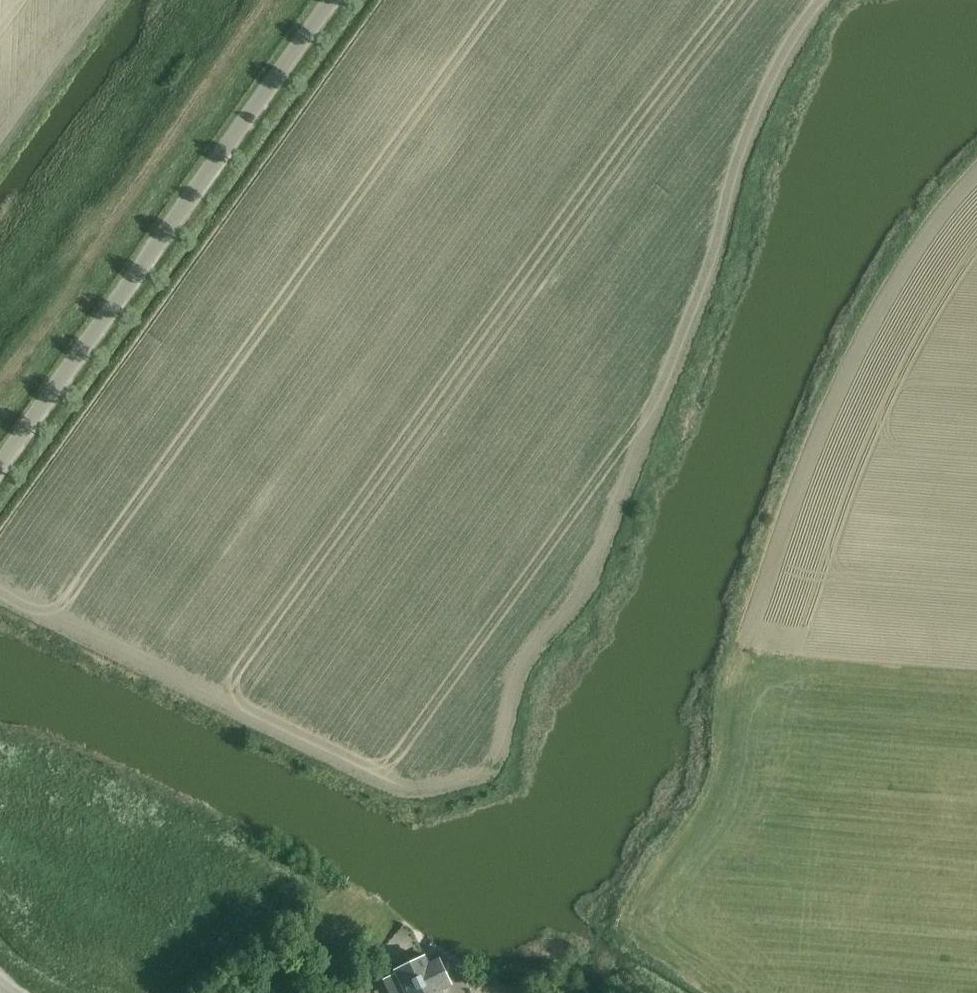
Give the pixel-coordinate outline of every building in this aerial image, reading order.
[(428,967),(424,957),(392,972),(402,992),(441,992),(438,988),(449,983),(439,962),(428,967)]
